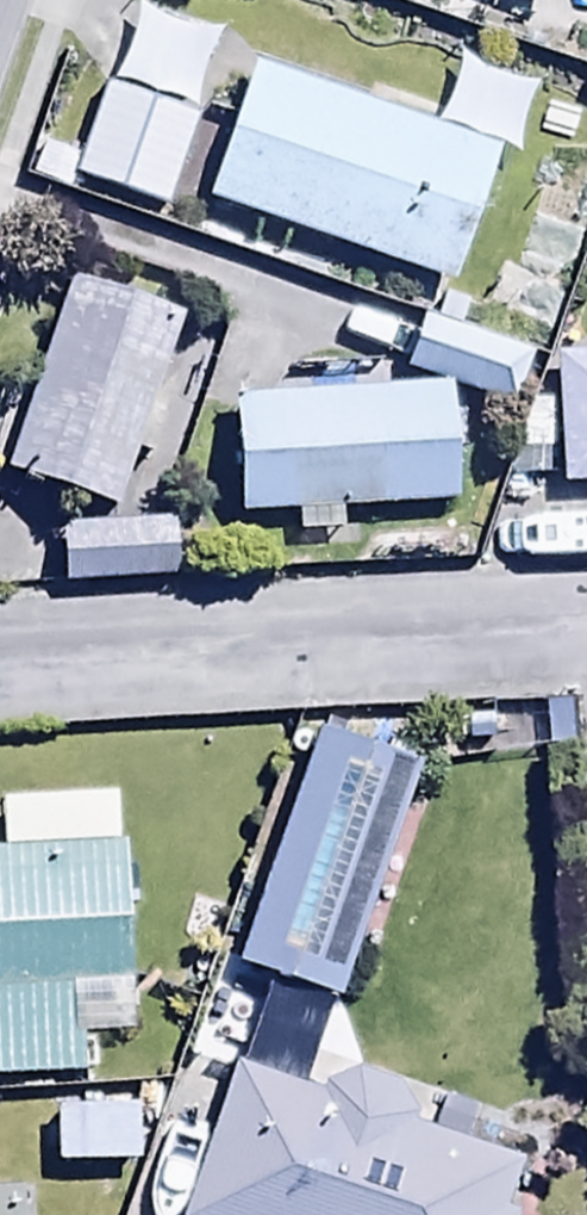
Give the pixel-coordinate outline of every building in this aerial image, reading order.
[(549,9),(552,0),(521,0),(549,9)] [(452,294),(497,157),(251,73),(205,211),(452,294)] [(191,124),(100,98),(75,185),(166,211),(191,124)] [(546,285),(499,268),(481,317),(528,334),(546,285)] [(186,327),(69,287),(2,482),(120,522),(186,327)] [(529,359),(424,324),(405,380),(510,415),(529,359)] [(552,359),(557,495),(586,494),(586,357),(552,359)] [(447,396),(233,404),(238,525),(296,522),(297,541),(342,539),(341,520),(452,516),(447,396)] [(178,529),(58,532),(60,591),(179,588),(178,529)] [(418,766),(316,732),(236,970),(338,1004),(418,766)] [(128,986),(120,845),(0,852),(0,1086),(75,1082),(69,989),(128,986)] [(235,1073),(185,1214),(521,1214),(534,1177),(418,1136),(401,1098),(359,1082),(315,1098),(235,1073)] [(139,1110),(51,1113),(53,1174),(141,1171),(139,1110)] [(0,1199),(0,1214),(16,1214),(15,1198),(0,1199)]
